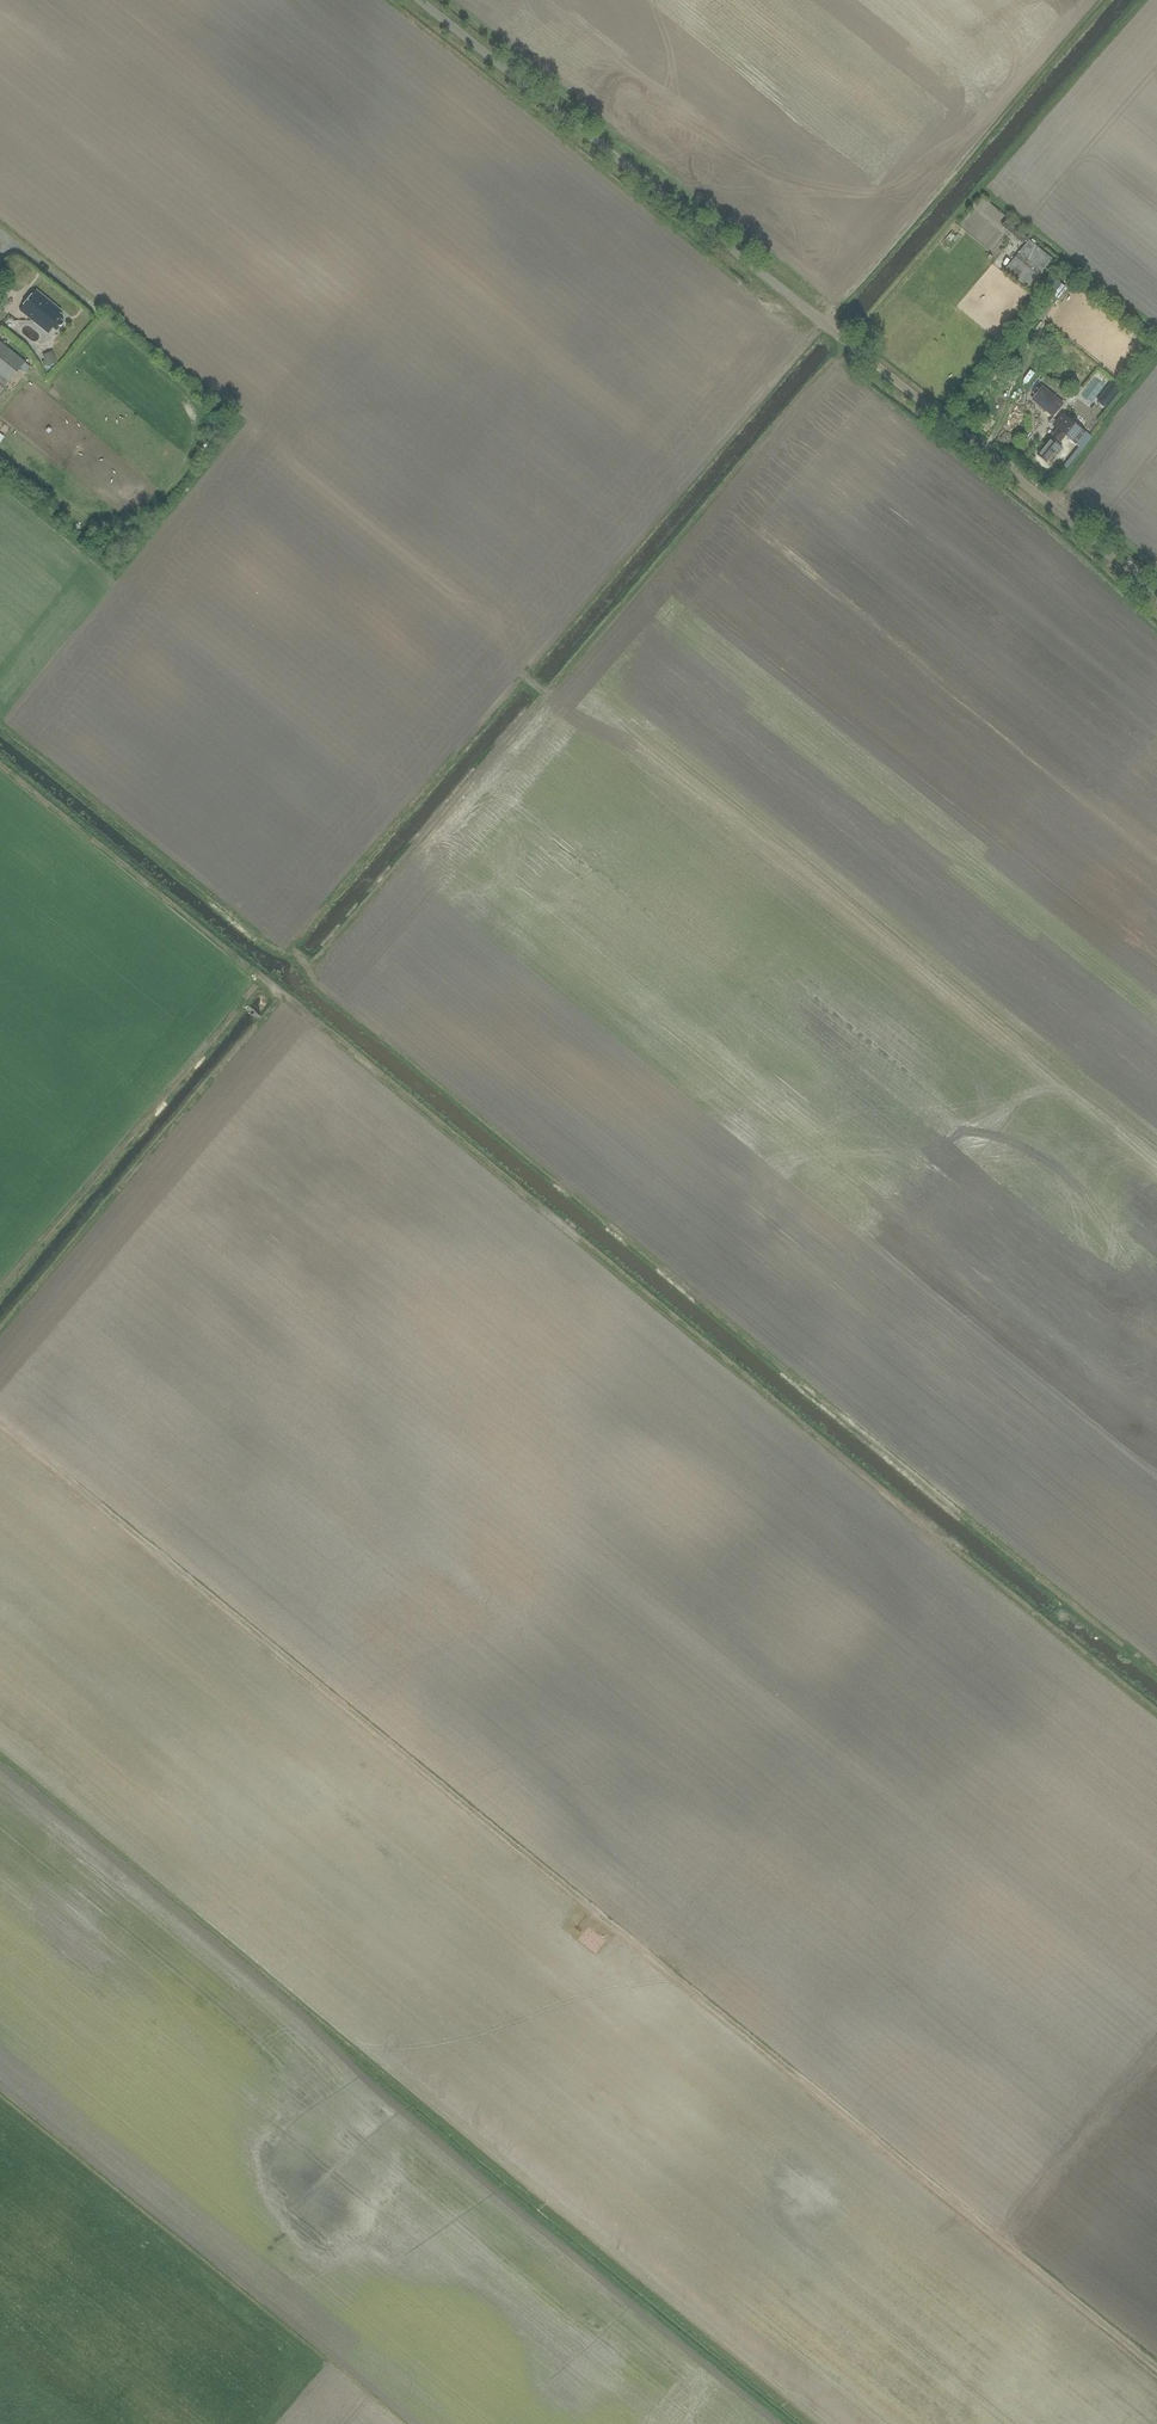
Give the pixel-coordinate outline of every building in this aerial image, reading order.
[(1028,288),(1052,259),(1030,241),(1007,270),(1028,288)] [(57,331),(64,322),(61,319),(63,316),(60,313),(62,311),(36,290),(20,310),(49,333),(54,328),(57,331)] [(10,381),(26,362),(9,348),(0,341),(0,373),(10,381)] [(48,367),(58,363),(53,351),(43,355),(45,361),(42,362),(44,367),(47,366),(48,367)] [(1100,399),(1112,408),(1126,388),(1114,379),(1100,399)] [(1052,417),(1062,404),(1042,389),(1032,401),(1052,417)] [(1075,443),(1084,431),(1063,414),(1053,426),(1058,429),(1038,454),(1046,461),(1054,451),(1057,454),(1062,448),(1058,444),(1066,435),(1075,443)]
